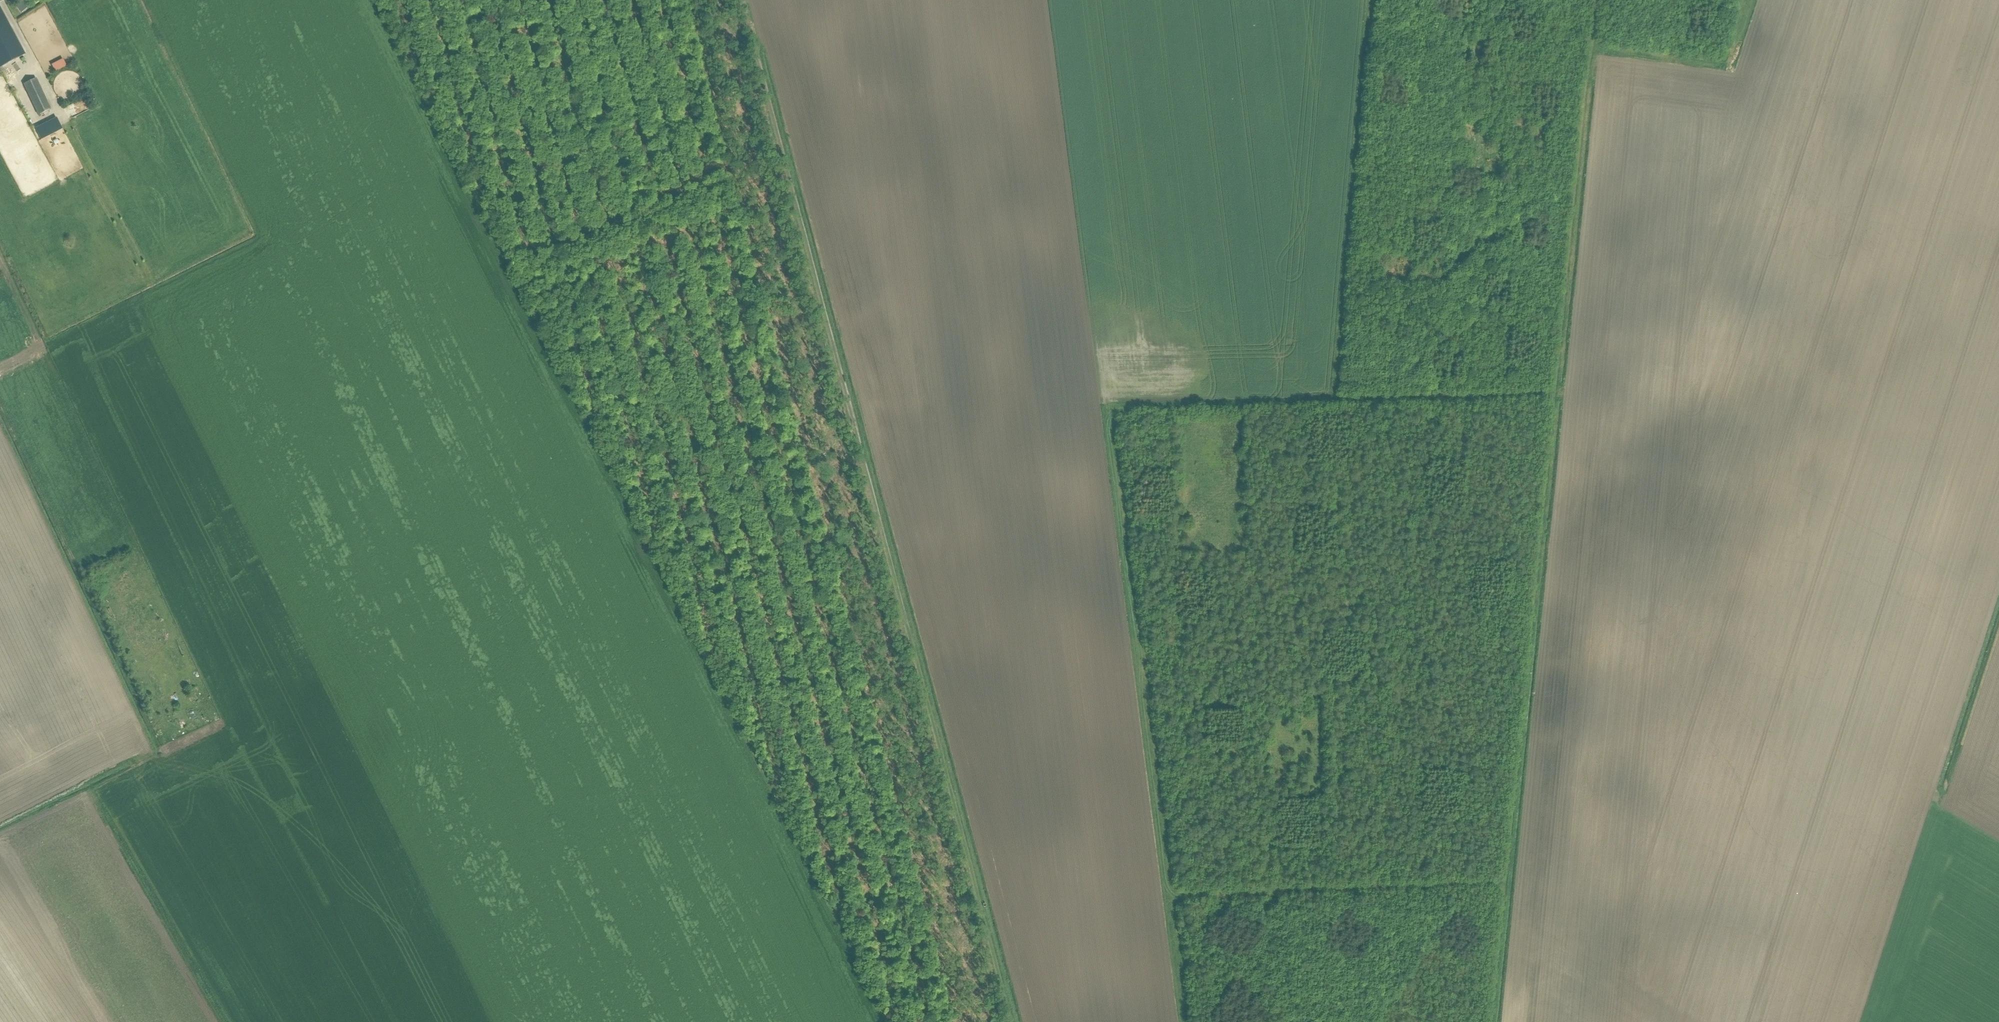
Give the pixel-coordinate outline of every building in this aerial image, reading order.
[(19,1),(15,4),(22,12),(27,8),(22,1),(23,0),(18,0),(19,1)] [(0,7),(0,68),(25,55),(0,7)] [(51,110),(36,79),(27,83),(41,114),(51,110)] [(160,725),(155,726),(158,737),(163,736),(160,725)]
